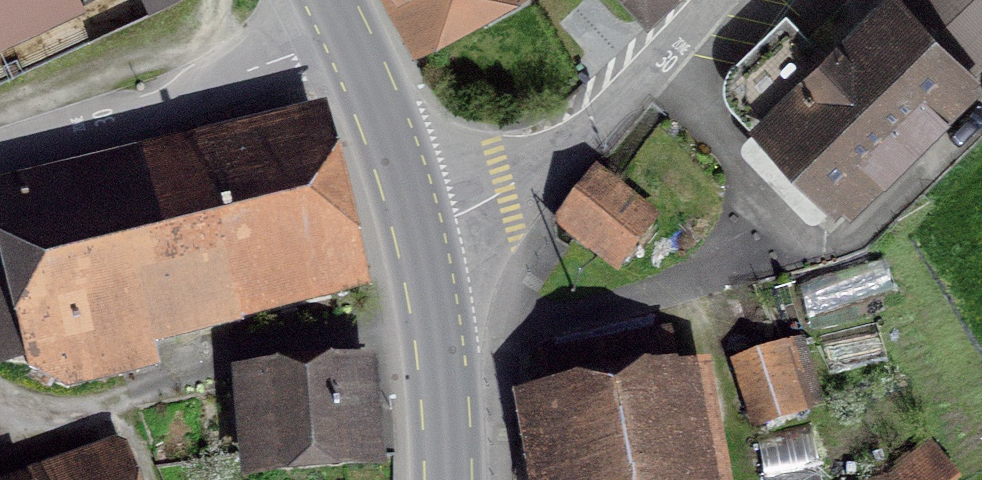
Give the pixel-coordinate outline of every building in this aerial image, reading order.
[(38,0),(0,0),(0,17),(38,0)] [(420,39),(494,0),(399,0),(420,39)] [(649,26),(682,0),(628,0),(649,26)] [(981,79),(981,0),(917,0),(910,7),(904,0),(888,0),(827,62),(792,27),(724,95),(855,224),(981,97),(981,79)] [(0,209),(0,350),(8,384),(363,298),(322,130),(0,209)] [(605,179),(557,237),(619,288),(667,230),(605,179)] [(803,354),(744,373),(766,443),(825,424),(803,354)] [(240,383),(247,479),(386,479),(378,374),(240,383)] [(533,421),(546,479),(695,479),(677,392),(533,421)] [(921,438),(878,479),(954,479),(958,476),(921,438)]
